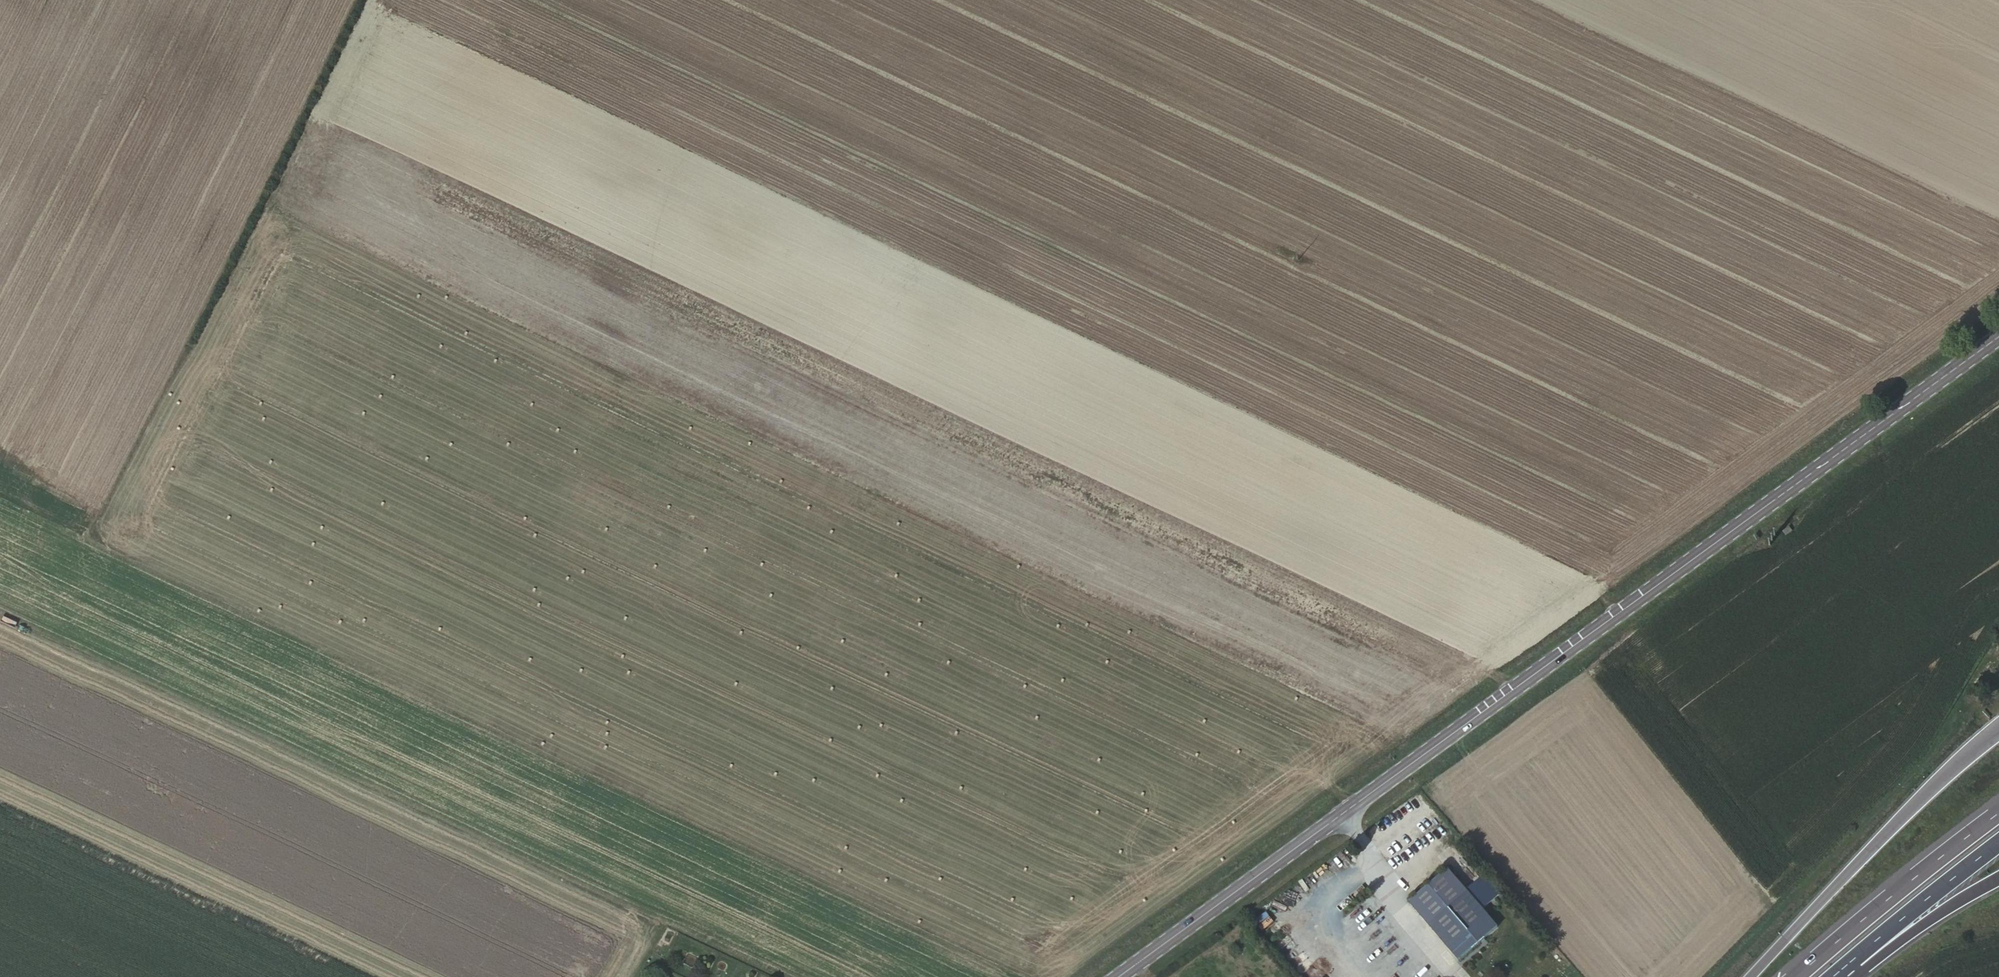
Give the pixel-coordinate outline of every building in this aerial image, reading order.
[(1449,869),(1410,902),(1459,958),(1498,925),(1449,869)]
